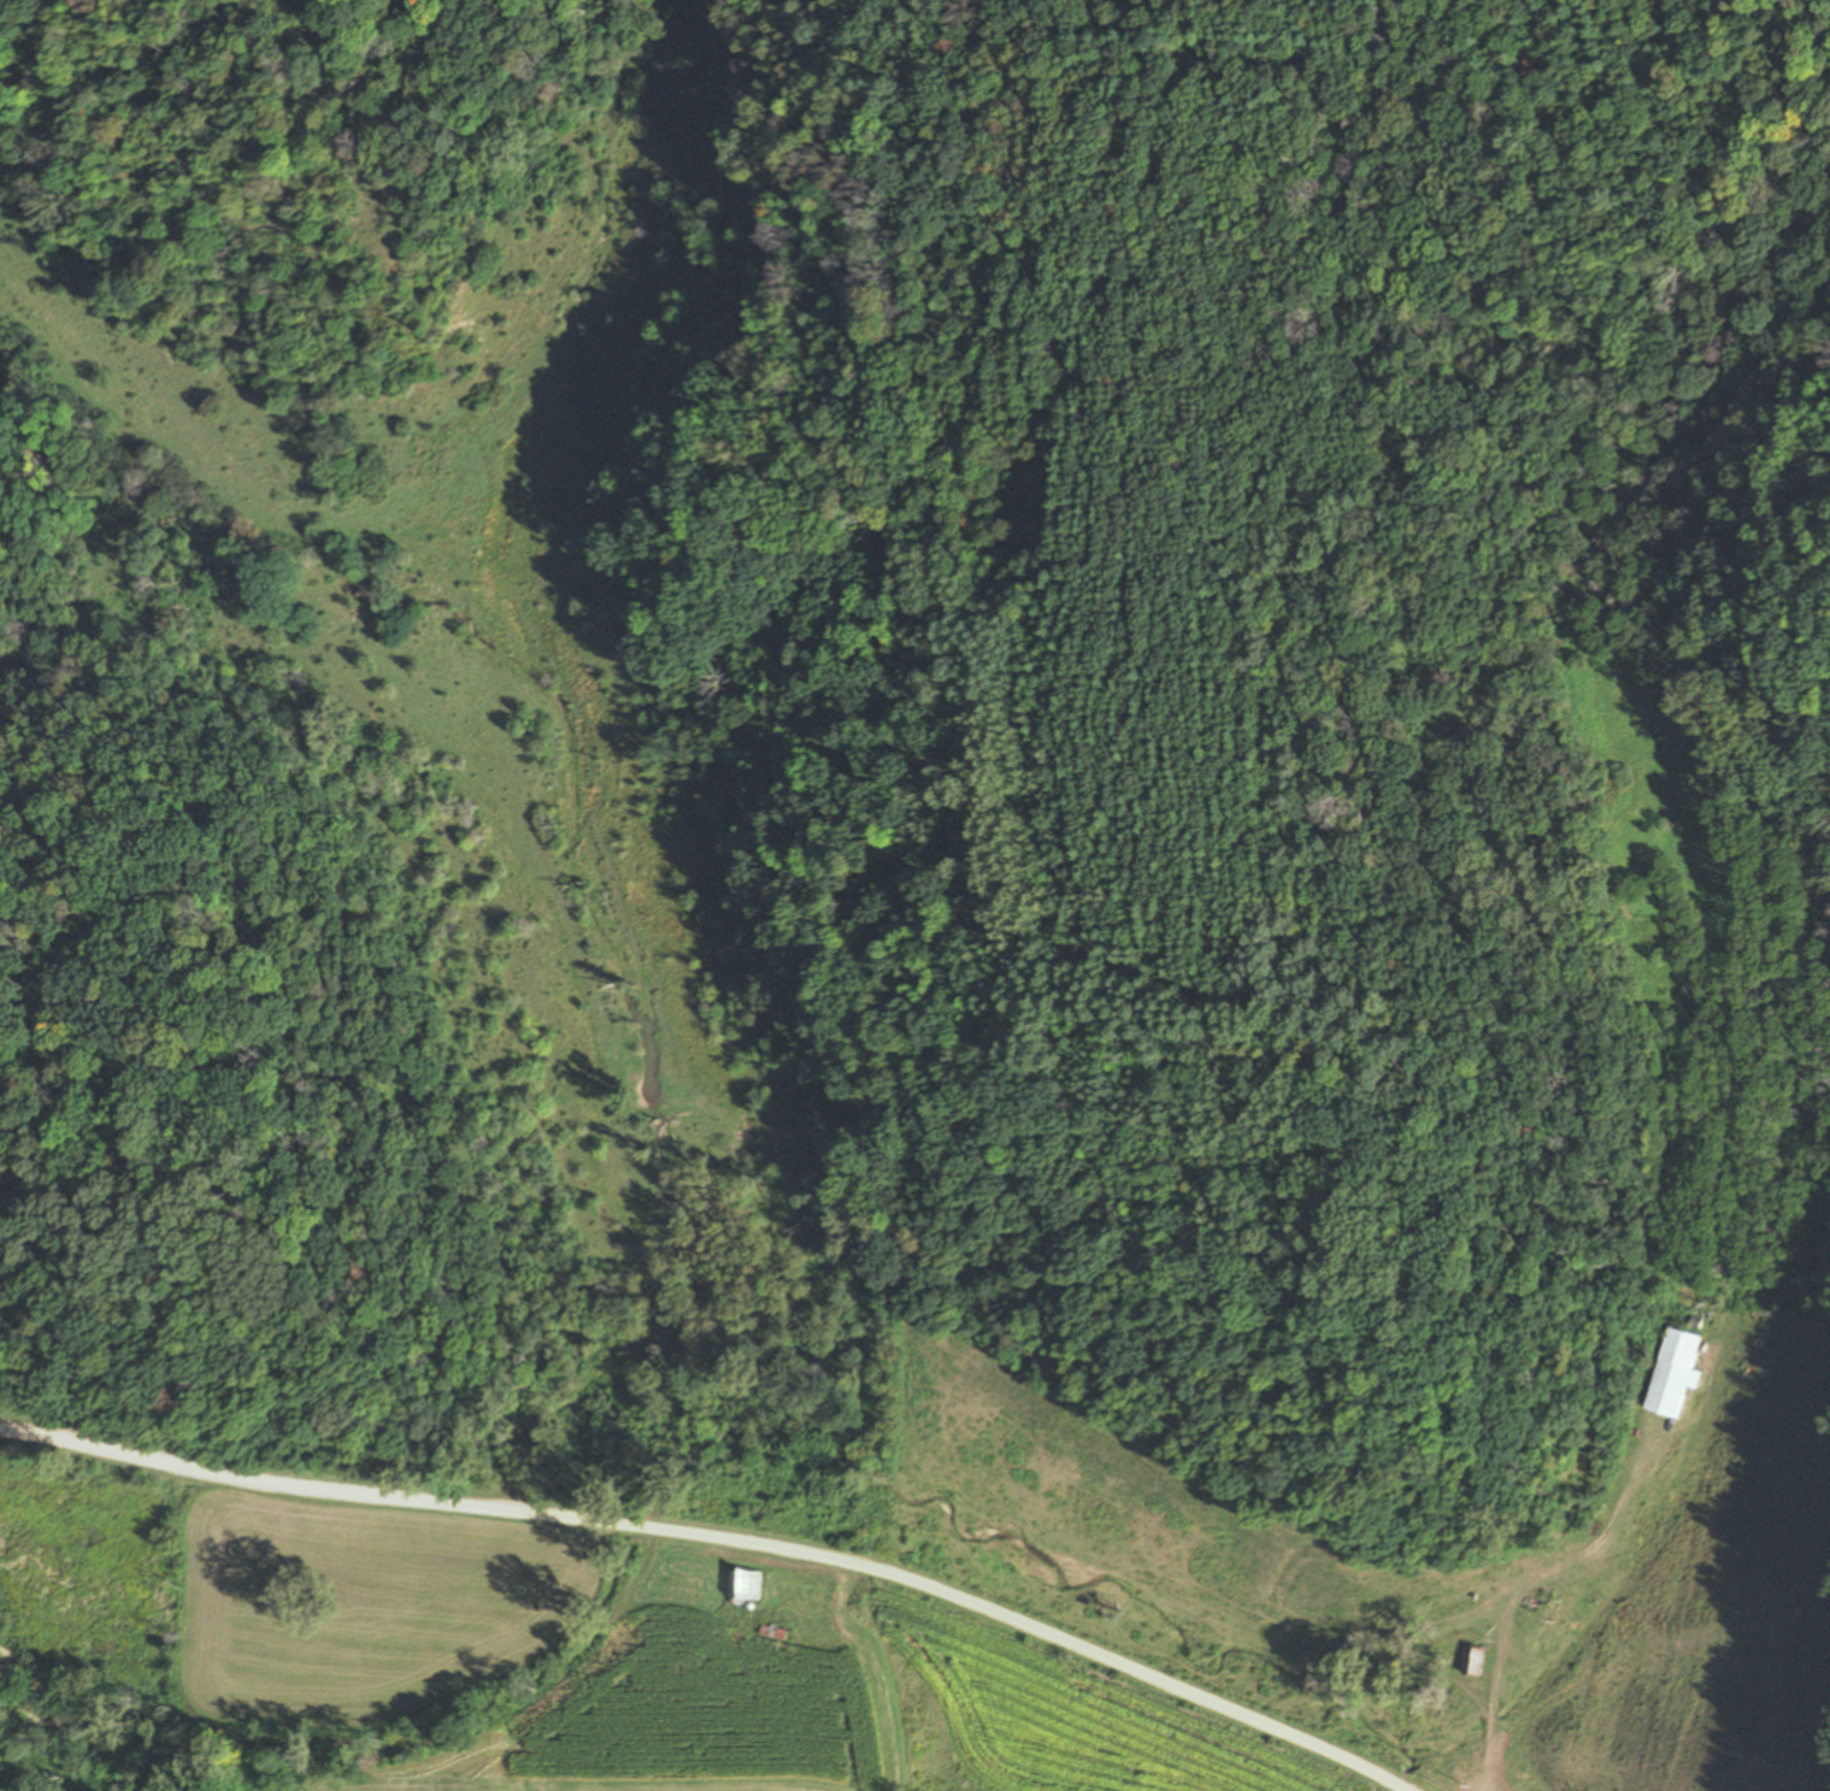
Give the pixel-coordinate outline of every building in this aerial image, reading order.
[(1697,1372),(1706,1337),(1669,1328),(1649,1412),(1682,1421),(1691,1389),(1701,1391),(1705,1373),(1697,1372)] [(763,1600),(763,1573),(734,1573),(734,1600),(763,1600)] [(1487,1648),(1468,1646),(1465,1677),(1484,1679),(1487,1648)]
